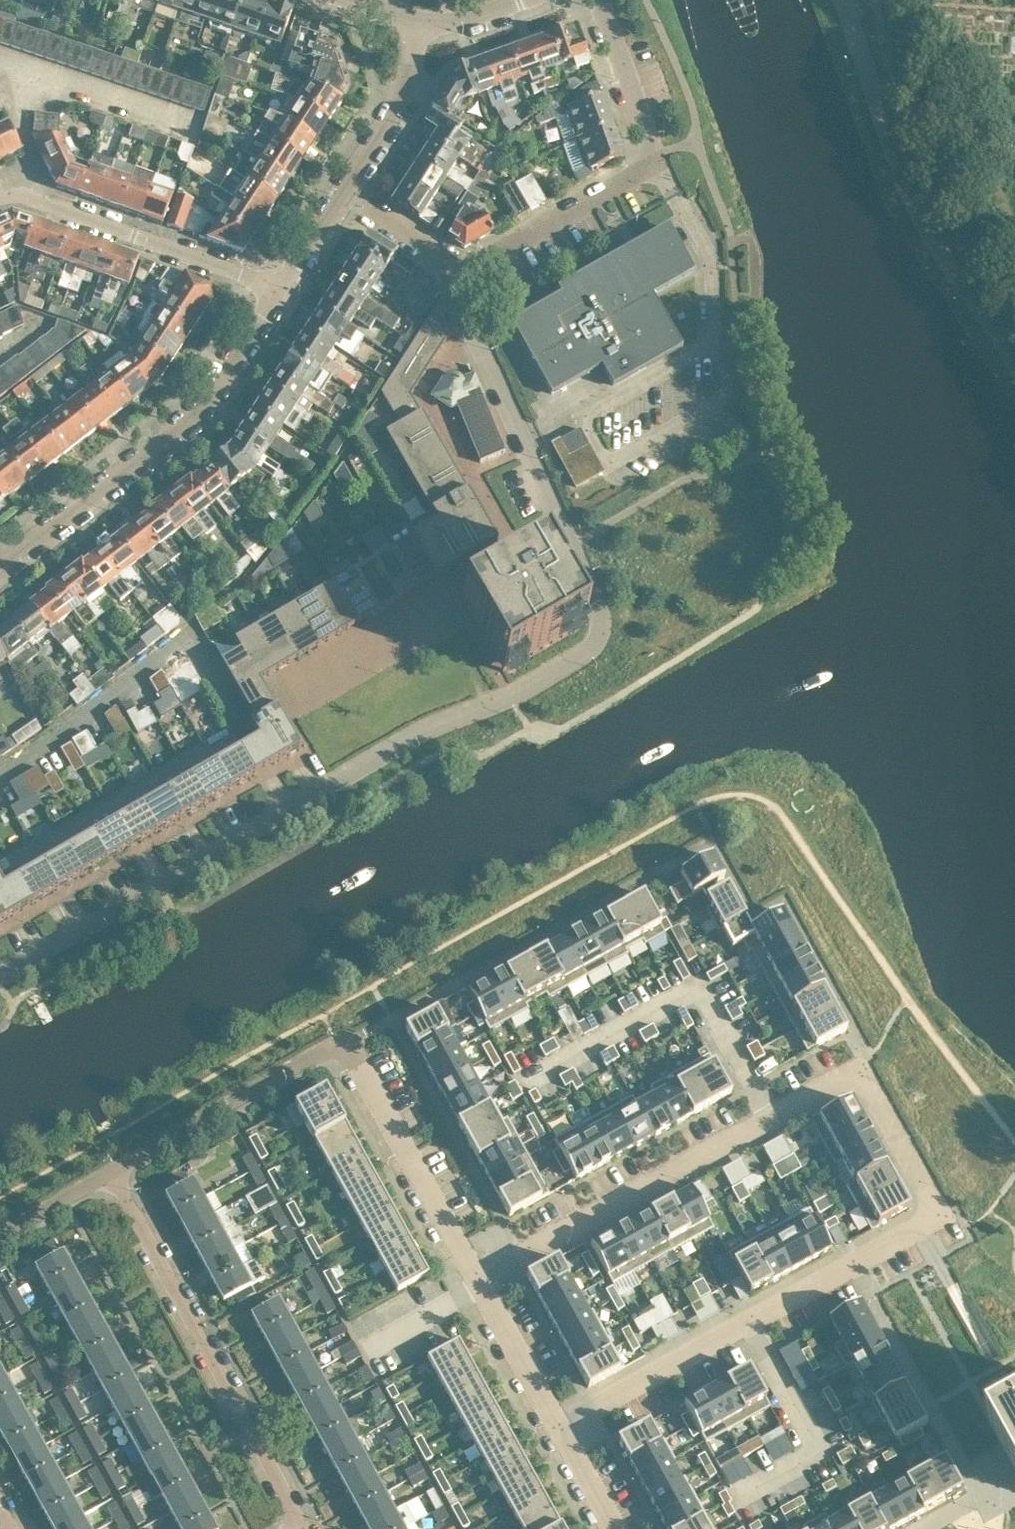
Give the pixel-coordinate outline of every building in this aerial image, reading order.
[(127,16),(132,0),(113,0),(117,1),(121,8),(119,13),(127,16)] [(158,5),(159,0),(132,0),(127,16),(128,16),(131,9),(138,12),(141,10),(151,14),(152,13),(153,13),(154,13),(155,12),(155,11),(156,10),(158,5)] [(154,16),(178,24),(181,13),(185,0),(159,0),(158,5),(156,10),(155,13),(154,16)] [(178,24),(189,27),(191,23),(203,27),(205,21),(209,22),(216,0),(185,0),(181,13),(178,24)] [(243,0),(216,0),(209,22),(210,23),(210,25),(211,27),(226,32),(226,34),(231,36),(232,30),(243,0)] [(268,6),(256,1),(255,0),(243,0),(232,30),(234,30),(233,33),(234,36),(241,38),(243,37),(244,34),(257,38),(268,6)] [(5,20),(9,9),(0,6),(0,18),(5,20)] [(276,8),(268,6),(257,38),(267,42),(266,44),(267,46),(275,49),(277,48),(278,46),(280,46),(292,11),(281,7),(279,9),(276,8)] [(44,16),(20,8),(16,19),(40,27),(44,16)] [(56,32),(64,35),(69,19),(61,16),(56,32)] [(0,40),(0,43),(10,46),(17,24),(6,20),(0,40)] [(17,24),(10,46),(21,50),(29,28),(17,24)] [(575,27),(563,32),(560,30),(554,32),(553,35),(550,36),(561,66),(569,63),(572,71),(590,64),(580,36),(578,29),(575,27)] [(33,54),(40,32),(29,28),(21,50),(33,54)] [(40,32),(33,54),(44,58),(52,35),(40,32)] [(280,60),(289,64),(292,53),(320,63),(319,66),(340,73),(341,68),(336,52),(338,47),(336,41),(328,39),(322,42),(299,34),(298,36),(289,33),(280,60)] [(55,62),(63,39),(52,35),(44,58),(55,62)] [(553,68),(561,66),(550,36),(549,36),(546,35),(540,37),(539,40),(530,43),(540,73),(543,82),(546,90),(559,86),(553,68)] [(63,39),(55,62),(67,66),(75,43),(63,39)] [(223,39),(220,50),(225,51),(229,41),(223,39)] [(78,70),(86,47),(75,43),(67,66),(78,70)] [(512,47),(511,50),(509,50),(520,81),(528,78),(534,95),(541,92),(546,90),(543,82),(540,73),(530,43),(520,47),(518,45),(512,47)] [(86,47),(78,70),(90,73),(97,51),(86,47)] [(201,68),(215,73),(221,55),(207,50),(207,51),(201,68)] [(499,52),(498,55),(488,58),(505,104),(508,103),(517,100),(512,84),(520,81),(509,50),(507,51),(504,50),(499,52)] [(97,51),(90,73),(101,77),(109,55),(97,51)] [(248,64),(251,55),(247,53),(240,57),(239,61),(241,62),(248,64)] [(314,75),(310,87),(343,98),(349,89),(341,68),(340,73),(319,66),(320,63),(292,53),(289,64),(288,66),(314,75)] [(141,54),(138,65),(143,66),(155,70),(161,73),(163,69),(166,58),(153,54),(152,57),(141,54)] [(101,77),(113,81),(120,59),(109,55),(101,77)] [(251,55),(248,64),(257,68),(258,64),(255,56),(251,55)] [(241,62),(239,61),(225,56),(218,76),(222,77),(222,75),(235,79),(241,62)] [(470,62),(469,65),(466,66),(477,96),(486,93),(492,109),(505,104),(488,58),(479,61),(476,60),(470,62)] [(124,85),(132,62),(120,59),(113,81),(124,85)] [(132,62),(124,85),(136,89),(143,66),(138,65),(132,62)] [(477,96),(466,66),(465,66),(462,65),(456,67),(455,70),(452,71),(449,72),(448,75),(450,82),(433,108),(457,123),(473,97),(477,96)] [(143,66),(136,89),(147,93),(155,70),(143,66)] [(271,73),(278,75),(281,68),(274,66),(271,73)] [(155,70),(147,93),(158,97),(166,74),(161,73),(155,70)] [(166,74),(158,97),(170,100),(177,78),(166,74)] [(215,94),(226,98),(230,99),(236,81),(235,81),(235,79),(222,75),(222,77),(215,94)] [(280,76),(276,91),(287,94),(294,96),(300,101),(329,119),(343,98),(310,87),(308,86),(306,85),(295,81),(282,77),(280,76)] [(177,78),(170,100),(181,104),(189,82),(177,78)] [(576,78),(566,82),(570,93),(584,83),(581,80),(576,78)] [(193,108),(200,86),(189,82),(181,104),(193,108)] [(552,107),(535,119),(539,125),(555,119),(565,145),(575,141),(613,128),(597,82),(587,86),(560,105),(559,102),(557,103),(552,107)] [(204,112),(212,90),(200,86),(193,108),(204,112)] [(546,90),(541,92),(546,106),(550,103),(549,100),(546,90)] [(215,94),(209,114),(220,118),(226,98),(215,94)] [(300,101),(287,121),(316,140),(329,119),(300,101)] [(505,104),(509,117),(513,128),(521,123),(508,103),(505,104)] [(426,123),(425,125),(425,128),(431,132),(434,131),(434,133),(429,140),(459,159),(472,168),(476,162),(472,160),(477,153),(476,147),(470,144),(475,136),(461,127),(461,126),(457,123),(433,108),(427,118),(427,120),(426,123)] [(102,128),(106,117),(91,113),(89,120),(92,125),(102,128)] [(270,139),(303,160),(316,140),(280,116),(278,116),(270,113),(257,133),(270,139)] [(33,137),(45,139),(48,115),(35,114),(33,137)] [(60,116),(48,115),(45,139),(58,140),(60,116)] [(106,117),(102,128),(113,132),(117,121),(106,117)] [(509,131),(513,128),(509,117),(501,120),(503,126),(509,131)] [(21,151),(8,124),(0,128),(0,161),(21,151)] [(205,125),(203,133),(222,142),(225,134),(205,125)] [(148,132),(132,126),(128,137),(145,142),(148,132)] [(565,145),(563,145),(573,174),(578,184),(599,172),(598,168),(624,158),(613,128),(575,141),(565,145)] [(155,146),(159,135),(148,132),(145,142),(155,146)] [(257,133),(244,152),(255,157),(290,179),(303,160),(270,139),(257,133)] [(45,139),(33,137),(56,186),(79,195),(90,164),(72,158),(70,160),(60,140),(58,140),(45,139)] [(425,152),(418,161),(446,179),(464,190),(467,192),(472,184),(451,171),(459,159),(429,140),(424,149),(425,152)] [(181,164),(188,166),(193,151),(194,147),(182,143),(178,156),(181,164)] [(188,166),(187,169),(197,175),(204,155),(193,151),(188,166)] [(239,175),(277,200),(290,179),(255,157),(242,151),(237,159),(243,162),(235,173),(239,175)] [(79,195),(100,202),(115,161),(93,154),(90,164),(79,195)] [(135,169),(115,161),(100,202),(121,210),(135,169)] [(464,190),(456,185),(446,179),(418,161),(412,171),(409,172),(406,177),(406,180),(405,181),(432,198),(440,187),(458,198),(459,199),(464,190)] [(121,210),(141,217),(156,176),(135,169),(121,210)] [(264,219),(277,200),(239,175),(232,187),(222,181),(217,188),(264,219)] [(459,219),(448,237),(464,248),(470,245),(492,232),(482,213),(483,211),(475,206),(478,200),(477,199),(480,195),(485,198),(493,185),(488,182),(478,175),(472,184),(467,192),(453,215),(459,219)] [(531,175),(516,184),(530,211),(546,202),(531,175)] [(177,184),(156,176),(141,217),(162,224),(177,184)] [(425,209),(432,198),(405,181),(404,183),(401,184),(398,189),(399,192),(392,202),(419,219),(427,224),(429,226),(435,216),(433,214),(425,209)] [(517,219),(530,211),(514,181),(513,181),(500,189),(517,219)] [(229,207),(222,218),(252,238),(264,219),(217,188),(212,196),(229,207)] [(177,196),(167,226),(182,231),(193,201),(177,196)] [(35,221),(12,213),(0,219),(0,243),(3,250),(11,247),(14,236),(28,240),(35,221)] [(242,253),(252,238),(222,218),(215,228),(208,224),(199,238),(242,253)] [(35,279),(53,228),(35,221),(28,240),(25,250),(32,253),(25,275),(35,279)] [(56,271),(59,263),(69,234),(53,228),(35,279),(44,282),(48,269),(56,271)] [(668,229),(559,291),(558,291),(560,295),(510,323),(551,396),(601,367),(613,387),(682,348),(652,294),(692,271),(668,229)] [(358,251),(356,254),(383,271),(389,263),(411,276),(418,266),(413,263),(367,233),(366,234),(368,235),(363,243),(360,244),(357,249),(358,251)] [(69,291),(87,240),(69,234),(59,263),(67,266),(60,288),(69,291)] [(93,276),(104,246),(87,240),(69,291),(66,299),(75,303),(86,273),(93,276)] [(100,311),(121,252),(104,246),(93,276),(101,279),(91,308),(100,311)] [(128,287),(138,258),(121,252),(100,311),(110,315),(121,284),(128,287)] [(346,270),(343,273),(371,291),(377,282),(394,292),(395,290),(408,298),(413,291),(383,271),(356,254),(350,262),(348,263),(345,267),(346,270)] [(143,260),(139,268),(149,274),(155,264),(143,260)] [(143,284),(149,274),(139,268),(135,278),(143,284)] [(157,279),(205,310),(218,290),(208,283),(168,269),(160,281),(157,279)] [(338,282),(332,291),(376,320),(394,331),(399,322),(365,300),(371,291),(343,273),(342,275),(340,275),(337,280),(338,282)] [(168,300),(161,310),(193,329),(205,310),(157,279),(151,288),(168,300)] [(434,282),(424,297),(433,304),(437,298),(439,294),(434,282)] [(19,284),(19,302),(26,305),(29,296),(28,295),(31,288),(19,284)] [(14,303),(14,290),(4,295),(9,306),(14,303)] [(321,307),(319,311),(346,329),(352,320),(369,331),(376,320),(332,291),(326,300),(324,300),(321,305),(321,307)] [(45,302),(29,296),(26,305),(42,311),(45,302)] [(449,316),(442,299),(426,323),(439,332),(449,316)] [(59,317),(62,308),(52,304),(49,313),(59,317)] [(152,305),(141,322),(143,323),(181,347),(193,329),(161,310),(152,305)] [(5,313),(13,331),(24,326),(19,306),(5,313)] [(62,308),(59,317),(76,323),(79,314),(62,308)] [(306,330),(334,348),(335,347),(339,339),(356,351),(363,340),(346,329),(319,311),(314,319),(312,319),(308,324),(309,326),(307,329),(306,330)] [(3,336),(13,331),(5,313),(0,315),(0,331),(3,336)] [(407,527),(437,578),(497,544),(411,395),(454,329),(449,316),(439,332),(426,323),(425,325),(413,343),(404,357),(388,381),(381,393),(400,426),(385,434),(431,513),(407,527)] [(416,320),(405,338),(413,343),(425,325),(421,322),(416,320)] [(86,332),(58,321),(54,331),(76,339),(86,332)] [(106,334),(109,326),(96,322),(93,329),(106,334)] [(143,323),(138,331),(145,335),(138,346),(169,365),(181,347),(143,323)] [(52,331),(45,338),(59,352),(76,339),(54,331),(52,330),(52,331)] [(333,350),(334,348),(306,330),(305,332),(303,335),(301,335),(298,340),(298,342),(292,352),(319,369),(349,388),(355,380),(341,371),(342,370),(326,360),(333,350)] [(91,333),(83,339),(89,346),(98,339),(108,350),(114,345),(112,343),(107,339),(91,333)] [(402,336),(394,350),(404,357),(413,343),(405,338),(402,336)] [(44,337),(35,344),(48,360),(59,352),(45,338),(44,337)] [(48,360),(35,344),(27,351),(39,367),(48,360)] [(159,381),(169,365),(138,346),(132,355),(126,360),(148,389),(159,381)] [(27,351),(18,357),(30,374),(39,367),(27,351)] [(280,371),(324,399),(331,390),(313,379),(319,369),(292,352),(291,354),(289,354),(286,359),(286,361),(280,371)] [(48,367),(52,372),(67,361),(63,355),(48,367)] [(21,381),(30,374),(18,357),(17,356),(8,363),(21,381)] [(109,374),(131,403),(148,389),(126,360),(109,374)] [(381,362),(374,372),(386,379),(392,370),(381,362)] [(0,369),(0,371),(12,387),(21,381),(8,363),(0,369)] [(87,366),(79,372),(85,380),(88,383),(96,377),(87,366)] [(48,367),(32,378),(37,384),(52,372),(48,367)] [(488,367),(476,371),(481,386),(493,382),(488,367)] [(3,394),(12,387),(0,371),(0,389),(3,394)] [(268,389),(306,413),(311,406),(327,416),(334,405),(332,404),(324,399),(280,371),(275,378),(272,379),(269,384),(270,387),(268,389)] [(109,374),(91,387),(114,416),(131,403),(109,374)] [(473,378),(468,380),(461,383),(461,382),(460,381),(459,380),(458,378),(456,378),(455,377),(452,377),(451,377),(449,378),(447,379),(446,380),(445,381),(436,396),(451,406),(457,404),(480,460),(480,461),(479,462),(480,463),(505,452),(505,451),(504,452),(473,378)] [(88,383),(71,396),(74,401),(96,429),(114,416),(91,387),(88,383)] [(25,384),(13,394),(20,402),(31,393),(25,384)] [(258,405),(255,409),(282,427),(283,425),(295,433),(302,422),(308,426),(313,417),(306,413),(268,389),(263,397),(260,398),(257,403),(258,405)] [(338,396),(332,404),(334,405),(341,410),(345,403),(346,401),(338,396)] [(78,443),(96,429),(74,401),(56,415),(78,443)] [(247,421),(241,430),(269,448),(286,459),(303,469),(309,460),(292,449),(293,447),(276,436),(281,428),(282,427),(255,409),(252,413),(250,414),(247,419),(247,421)] [(62,456),(78,443),(56,415),(40,428),(62,456)] [(17,435),(24,429),(17,419),(9,425),(17,435)] [(17,435),(9,425),(3,430),(11,439),(17,435)] [(22,441),(44,469),(62,456),(40,428),(30,436),(22,441)] [(580,429),(560,440),(569,456),(589,445),(580,429)] [(230,448),(225,452),(254,470),(257,466),(273,477),(279,469),(280,467),(264,456),(269,448),(241,430),(240,432),(238,433),(234,438),(235,440),(230,448)] [(338,433),(326,453),(334,458),(346,438),(338,433)] [(5,455),(27,483),(44,469),(22,441),(16,446),(5,455)] [(266,478),(254,470),(225,452),(217,458),(215,457),(210,461),(210,463),(207,465),(208,467),(207,467),(226,492),(247,477),(261,486),(266,478)] [(27,483),(5,455),(0,459),(0,484),(9,496),(27,483)] [(360,456),(349,462),(357,476),(368,470),(360,456)] [(207,467),(190,480),(209,506),(216,500),(229,517),(240,509),(226,492),(207,467)] [(271,481),(275,484),(282,488),(286,483),(283,473),(279,469),(273,477),(271,481)] [(190,480),(172,493),(205,536),(215,528),(202,511),(209,506),(190,480)] [(7,506),(3,501),(9,496),(0,484),(0,512),(7,506)] [(288,492),(282,488),(275,484),(270,491),(281,498),(288,492)] [(154,506),(154,507),(174,533),(182,527),(194,544),(199,540),(209,552),(214,548),(205,536),(172,493),(154,506)] [(314,503),(304,516),(308,523),(321,515),(314,503)] [(146,515),(137,522),(170,563),(182,554),(169,537),(174,533),(154,507),(146,513),(146,515)] [(121,535),(119,536),(139,561),(146,555),(159,572),(170,563),(137,522),(131,526),(129,526),(123,530),(123,533),(121,535)] [(405,523),(385,534),(417,590),(437,578),(407,527),(405,523)] [(374,560),(398,601),(417,590),(385,534),(380,526),(360,537),(374,560)] [(292,530),(283,540),(286,546),(297,539),(292,530)] [(148,593),(129,568),(138,561),(119,536),(118,537),(115,539),(113,539),(107,543),(107,545),(99,552),(130,592),(137,601),(148,593)] [(264,539),(246,553),(247,554),(252,560),(255,564),(269,546),(264,539)] [(276,550),(268,559),(274,570),(284,564),(276,550)] [(90,556),(80,563),(101,590),(107,585),(119,601),(130,592),(99,552),(92,556),(90,556)] [(571,602),(544,556),(543,553),(461,601),(503,672),(506,671),(513,667),(584,625),(571,602)] [(247,554),(230,568),(231,570),(238,578),(252,560),(247,554)] [(378,613),(389,606),(398,601),(374,560),(355,571),(354,571),(378,613)] [(327,573),(333,583),(334,582),(358,624),(378,613),(354,571),(355,571),(349,561),(327,573)] [(110,602),(101,590),(80,563),(63,577),(96,619),(107,610),(104,606),(110,602)] [(173,567),(164,574),(171,582),(179,576),(173,567)] [(231,570),(214,584),(220,592),(238,578),(231,570)] [(46,590),(47,591),(66,617),(72,612),(85,628),(96,619),(63,577),(46,590)] [(334,582),(333,583),(314,594),(338,636),(358,624),(334,582)] [(206,602),(220,592),(214,584),(200,595),(206,602)] [(30,603),(28,604),(50,633),(61,647),(72,638),(60,622),(66,617),(47,591),(46,590),(37,597),(36,598),(36,599),(36,600),(36,601),(37,602),(32,606),(30,603)] [(295,605),(316,642),(319,647),(338,636),(314,594),(295,605)] [(205,631),(231,616),(238,628),(250,621),(235,595),(197,617),(205,631)] [(16,613),(18,616),(10,622),(31,649),(50,633),(28,604),(16,613)] [(275,617),(298,657),(299,658),(319,647),(316,642),(295,605),(275,617)] [(275,617),(255,628),(279,670),(299,658),(298,657),(275,617)] [(6,665),(8,664),(14,674),(36,656),(31,649),(10,622),(5,626),(3,623),(0,625),(0,654),(6,665)] [(157,627),(149,634),(155,641),(164,635),(157,627)] [(260,681),(278,670),(279,670),(255,628),(234,640),(240,650),(241,649),(259,681),(260,681)] [(123,654),(129,662),(147,648),(141,640),(123,654)] [(250,712),(266,702),(271,699),(260,681),(259,681),(241,649),(240,650),(220,662),(250,712)] [(190,662),(176,670),(182,682),(197,673),(190,662)] [(33,673),(41,682),(52,673),(45,664),(33,673)] [(162,673),(150,682),(161,701),(153,705),(161,718),(182,706),(162,673)] [(97,674),(88,682),(95,691),(96,692),(105,685),(97,674)] [(76,706),(85,699),(77,688),(68,695),(76,706)] [(271,699),(266,702),(250,712),(255,721),(250,724),(258,738),(250,743),(240,749),(256,775),(265,770),(274,765),(300,749),(271,699)] [(116,707),(105,716),(119,740),(131,733),(116,707)] [(135,710),(126,715),(137,735),(156,724),(148,709),(138,715),(135,710)] [(36,720),(13,736),(18,745),(41,729),(36,720)] [(229,729),(203,744),(230,790),(256,775),(240,749),(229,729)] [(85,732),(71,741),(81,757),(95,749),(85,732)] [(9,751),(5,741),(3,736),(0,738),(0,757),(9,751)] [(70,743),(60,749),(66,761),(77,754),(70,743)] [(203,744),(179,758),(206,804),(230,790),(203,744)] [(181,819),(206,804),(179,758),(154,772),(181,819)] [(37,768),(24,775),(30,786),(44,778),(37,768)] [(154,772),(130,787),(156,833),(181,819),(154,772)] [(24,775),(9,784),(19,803),(35,794),(30,786),(24,775)] [(130,787),(105,801),(132,847),(156,833),(130,787)] [(80,815),(107,861),(132,847),(105,801),(80,815)] [(80,815),(56,829),(82,876),(107,861),(80,815)] [(56,829),(31,844),(58,890),(82,876),(56,829)] [(12,868),(33,904),(58,890),(31,844),(5,859),(11,868),(12,868)] [(701,891),(701,892),(715,884),(724,879),(711,856),(680,874),(684,881),(669,890),(677,905),(701,891)] [(11,868),(5,859),(0,862),(0,875),(11,868)] [(33,904),(12,868),(11,868),(0,875),(0,924),(33,904)] [(719,891),(715,884),(701,892),(710,907),(706,910),(718,932),(745,917),(728,886),(719,891)] [(624,905),(646,944),(665,934),(665,932),(659,922),(643,894),(624,905)] [(645,945),(646,944),(624,905),(606,915),(628,954),(626,950),(642,941),(645,945)] [(745,917),(718,932),(722,930),(732,947),(742,942),(748,952),(790,928),(781,912),(751,928),(745,917)] [(606,915),(585,926),(607,966),(628,954),(606,915)] [(665,932),(670,929),(672,928),(666,918),(659,922),(665,932)] [(586,977),(607,966),(585,926),(582,928),(582,926),(576,929),(577,931),(564,938),(586,977)] [(751,951),(762,971),(802,949),(790,928),(748,952),(751,951)] [(673,935),(682,951),(691,946),(682,930),(673,935)] [(564,938),(545,948),(567,988),(586,977),(564,938)] [(688,962),(697,957),(691,946),(682,951),(688,962)] [(545,948),(527,958),(549,998),(567,988),(545,948)] [(802,949),(762,971),(773,990),(812,968),(802,949)] [(548,998),(549,998),(527,958),(506,970),(528,1009),(529,1009),(526,1005),(546,994),(548,998)] [(673,963),(683,981),(690,977),(680,960),(673,963)] [(723,965),(706,974),(710,981),(727,972),(723,965)] [(773,990),(783,1009),(823,987),(812,968),(773,990)] [(506,970),(487,980),(509,1020),(511,1019),(528,1009),(506,970)] [(657,981),(663,992),(670,988),(664,978),(657,981)] [(467,991),(474,1003),(479,1012),(485,1024),(489,1031),(509,1020),(487,980),(468,991),(467,991)] [(834,1008),(823,987),(783,1009),(795,1030),(834,1008)] [(625,998),(631,1010),(638,1006),(632,994),(625,998)] [(631,1010),(625,998),(617,1002),(624,1013),(631,1010)] [(746,1005),(742,998),(724,1007),(728,1015),(739,1009),(746,1005)] [(435,1011),(405,1027),(416,1047),(456,1025),(455,1025),(442,1002),(443,1002),(442,1001),(433,1006),(435,1011)] [(472,1016),(479,1012),(474,1003),(467,1007),(472,1016)] [(684,1008),(676,1011),(683,1023),(686,1029),(693,1025),(690,1019),(684,1008)] [(834,1008),(795,1030),(807,1052),(846,1030),(834,1008)] [(739,1009),(728,1015),(732,1021),(742,1016),(739,1009)] [(479,1012),(472,1016),(478,1028),(485,1024),(479,1012)] [(591,1032),(598,1028),(592,1016),(585,1020),(591,1032)] [(591,1032),(585,1020),(578,1024),(584,1036),(591,1032)] [(652,1039),(659,1035),(653,1024),(646,1029),(652,1039)] [(416,1050),(419,1056),(420,1056),(421,1056),(427,1066),(458,1049),(466,1044),(466,1043),(465,1043),(456,1026),(456,1025),(416,1047),(417,1048),(416,1050)] [(639,1032),(645,1043),(652,1039),(646,1029),(639,1032)] [(546,1042),(552,1053),(559,1049),(553,1038),(546,1042)] [(482,1046),(488,1057),(495,1053),(489,1042),(482,1046)] [(546,1042),(539,1046),(545,1057),(552,1053),(546,1042)] [(757,1042),(746,1047),(750,1055),(761,1049),(757,1042)] [(620,1058),(613,1046),(606,1051),(612,1062),(620,1058)] [(711,1105),(731,1094),(709,1054),(705,1048),(697,1052),(701,1059),(689,1065),(711,1105)] [(458,1049),(427,1066),(437,1085),(468,1068),(458,1049)] [(761,1049),(750,1055),(754,1061),(765,1056),(761,1049)] [(599,1054),(606,1066),(612,1062),(606,1051),(599,1054)] [(494,1067),(501,1063),(495,1053),(488,1057),(494,1067)] [(513,1074),(520,1071),(511,1053),(504,1057),(513,1074)] [(671,1075),(693,1115),(711,1105),(689,1065),(671,1075)] [(468,1068),(437,1085),(448,1104),(479,1087),(468,1068)] [(576,1090),(583,1086),(573,1069),(566,1073),(572,1083),(576,1090)] [(566,1073),(559,1076),(565,1087),(572,1083),(566,1073)] [(672,1126),(693,1115),(671,1075),(650,1087),(672,1126)] [(504,1087),(509,1095),(519,1089),(515,1081),(511,1083),(504,1087)] [(479,1087),(448,1104),(458,1123),(493,1103),(497,1101),(487,1082),(479,1087)] [(672,1126),(650,1087),(652,1091),(635,1101),(632,1096),(632,1097),(653,1137),(672,1126)] [(296,1128),(305,1123),(304,1122),(335,1105),(326,1088),(286,1109),(296,1128)] [(522,1095),(519,1089),(509,1095),(512,1101),(522,1095)] [(534,1104),(541,1100),(535,1090),(528,1093),(534,1104)] [(632,1097),(613,1107),(634,1147),(653,1137),(632,1097)] [(809,1119),(822,1143),(862,1121),(850,1100),(820,1116),(819,1114),(809,1119)] [(458,1123),(468,1141),(507,1119),(507,1118),(503,1120),(493,1103),(458,1123)] [(344,1121),(335,1105),(304,1122),(305,1123),(313,1139),(344,1121)] [(613,1107),(592,1119),(613,1159),(634,1147),(613,1107)] [(539,1125),(533,1114),(526,1118),(532,1128),(539,1125)] [(517,1137),(507,1119),(468,1141),(478,1158),(517,1137)] [(596,1168),(613,1159),(592,1119),(574,1129),(596,1168)] [(344,1121),(313,1139),(323,1156),(354,1138),(344,1121)] [(874,1143),(862,1121),(822,1143),(835,1166),(843,1161),(842,1160),(874,1143)] [(539,1125),(532,1128),(538,1139),(545,1135),(539,1125)] [(574,1129),(554,1140),(559,1149),(565,1160),(571,1170),(576,1179),(596,1168),(574,1129)] [(249,1139),(255,1150),(262,1146),(256,1135),(249,1139)] [(528,1155),(517,1137),(478,1158),(488,1177),(528,1155)] [(332,1173),(363,1155),(354,1138),(323,1156),(332,1173)] [(854,1181),(885,1164),(874,1143),(842,1160),(843,1161),(854,1180),(854,1181)] [(255,1150),(261,1160),(268,1156),(262,1146),(255,1150)] [(565,1160),(559,1149),(552,1153),(558,1163),(565,1160)] [(250,1154),(243,1159),(250,1172),(258,1168),(250,1154)] [(372,1172),(363,1155),(332,1173),(341,1190),(373,1172),(372,1172)] [(499,1196),(538,1174),(528,1155),(488,1177),(499,1196)] [(793,1155),(783,1160),(787,1167),(797,1162),(793,1155)] [(565,1160),(558,1163),(564,1174),(571,1170),(565,1160)] [(791,1174),(783,1160),(772,1166),(780,1180),(790,1174),(791,1174)] [(797,1162),(787,1167),(791,1174),(801,1169),(797,1162)] [(858,1207),(897,1185),(885,1164),(854,1181),(854,1180),(845,1185),(858,1207)] [(250,1172),(258,1186),(265,1182),(258,1168),(250,1172)] [(273,1183),(280,1179),(275,1169),(268,1173),(273,1183)] [(373,1172),(341,1190),(351,1207),(382,1189),(373,1172)] [(759,1172),(741,1182),(742,1183),(745,1189),(763,1179),(759,1172)] [(538,1174),(499,1196),(509,1216),(549,1194),(538,1174)] [(280,1179),(273,1183),(279,1194),(286,1190),(280,1179)] [(166,1194),(176,1212),(202,1198),(192,1180),(176,1189),(166,1194)] [(739,1203),(750,1197),(742,1183),(732,1189),(739,1203)] [(808,1184),(804,1187),(813,1204),(827,1196),(828,1195),(808,1184)] [(897,1185),(858,1207),(871,1231),(880,1226),(879,1223),(909,1207),(897,1185)] [(267,1186),(248,1196),(257,1214),(269,1207),(277,1203),(269,1189),(267,1186)] [(382,1189),(351,1207),(360,1224),(391,1206),(382,1189)] [(672,1200),(694,1239),(714,1228),(700,1204),(692,1189),(672,1200)] [(827,1196),(813,1204),(819,1214),(833,1207),(827,1196)] [(176,1212),(185,1230),(211,1216),(202,1198),(176,1212)] [(716,1206),(712,1199),(702,1205),(706,1212),(716,1206)] [(694,1239),(672,1200),(651,1211),(673,1251),(694,1239)] [(277,1221),(284,1217),(277,1203),(269,1207),(277,1221)] [(293,1203),(286,1207),(292,1217),(299,1213),(293,1203)] [(369,1240),(401,1223),(391,1206),(360,1224),(369,1240)] [(212,1216),(185,1230),(195,1248),(233,1227),(223,1209),(212,1216)] [(810,1209),(789,1220),(811,1260),(831,1249),(810,1209)] [(631,1222),(653,1262),(673,1251),(651,1211),(631,1222)] [(292,1217),(298,1227),(305,1224),(299,1213),(292,1217)] [(835,1218),(824,1223),(828,1230),(838,1225),(835,1218)] [(769,1231),(791,1271),(811,1260),(789,1220),(769,1231)] [(611,1233),(633,1273),(653,1262),(631,1222),(611,1233)] [(379,1257),(410,1240),(401,1223),(369,1240),(379,1257)] [(281,1229),(288,1243),(296,1238),(289,1225),(281,1229)] [(233,1227),(195,1248),(205,1265),(231,1251),(243,1244),(233,1227)] [(791,1271),(769,1231),(748,1243),(770,1282),(791,1271)] [(633,1273),(611,1233),(590,1244),(608,1276),(612,1284),(633,1273)] [(310,1251),(318,1247),(312,1236),(305,1240),(310,1251)] [(304,1253),(296,1238),(288,1243),(296,1257),(304,1253)] [(46,1256),(58,1249),(53,1240),(36,1249),(41,1259),(46,1256)] [(388,1274),(419,1257),(410,1240),(379,1257),(388,1274)] [(770,1282),(748,1243),(728,1254),(741,1278),(750,1294),(770,1282)] [(323,1257),(318,1247),(310,1251),(316,1261),(323,1257)] [(205,1265),(214,1283),(241,1268),(231,1251),(205,1265)] [(47,1284),(72,1269),(63,1252),(61,1253),(37,1266),(47,1284)] [(581,1256),(587,1266),(594,1262),(588,1252),(581,1256)] [(419,1257),(388,1274),(397,1291),(405,1287),(409,1285),(429,1274),(419,1257)] [(537,1294),(568,1277),(558,1258),(527,1275),(537,1294)] [(241,1268),(214,1283),(224,1301),(265,1278),(255,1260),(241,1268)] [(592,1277),(599,1273),(594,1262),(587,1266),(592,1277)] [(82,1287),(72,1269),(47,1284),(56,1301),(82,1287)] [(313,1269),(305,1273),(320,1300),(328,1296),(313,1269)] [(329,1284),(336,1280),(330,1270),(323,1274),(329,1284)] [(537,1294),(547,1312),(578,1295),(568,1277),(537,1294)] [(703,1279),(692,1285),(700,1299),(710,1293),(703,1279)] [(336,1280),(329,1284),(335,1295),(342,1291),(336,1280)] [(14,1284),(6,1289),(14,1302),(21,1298),(14,1284)] [(612,1301),(618,1297),(613,1286),(606,1290),(612,1301)] [(66,1319),(92,1305),(82,1287),(56,1301),(66,1319)] [(589,1314),(588,1313),(578,1295),(547,1312),(557,1331),(589,1314)] [(328,1296),(320,1300),(327,1314),(335,1309),(328,1296)] [(338,1301),(344,1311),(351,1307),(345,1297),(338,1301)] [(624,1307),(618,1297),(612,1301),(617,1311),(624,1307)] [(21,1298),(14,1302),(21,1316),(29,1312),(21,1298)] [(252,1314),(261,1332),(289,1317),(279,1300),(252,1314)] [(832,1321),(843,1341),(843,1342),(875,1324),(864,1304),(832,1321)] [(101,1322),(92,1305),(66,1319),(75,1336),(101,1322)] [(670,1317),(673,1315),(667,1305),(655,1312),(660,1322),(670,1317)] [(7,1307),(0,1310),(0,1312),(6,1324),(14,1320),(7,1307)] [(592,1310),(588,1313),(589,1314),(557,1331),(568,1350),(603,1330),(592,1310)] [(647,1329),(650,1328),(660,1322),(655,1312),(642,1319),(647,1329)] [(271,1350),(298,1335),(289,1317),(261,1332),(271,1350)] [(34,1321),(27,1326),(33,1337),(41,1333),(34,1321)] [(85,1354),(111,1340),(101,1322),(75,1336),(85,1354)] [(332,1339),(347,1331),(342,1322),(327,1330),(332,1339)] [(855,1362),(886,1344),(875,1324),(843,1342),(843,1341),(835,1346),(847,1367),(855,1363),(855,1362)] [(627,1341),(634,1338),(628,1327),(621,1331),(627,1341)] [(11,1334),(18,1345),(26,1341),(19,1329),(11,1334)] [(578,1369),(614,1349),(603,1330),(568,1350),(578,1369)] [(41,1333),(33,1337),(39,1348),(47,1344),(41,1333)] [(271,1350),(280,1367),(308,1352),(298,1335),(271,1350)] [(634,1338),(627,1341),(633,1352),(640,1348),(634,1338)] [(95,1372),(121,1357),(111,1340),(85,1354),(95,1372)] [(343,1357),(357,1349),(352,1340),(338,1347),(343,1357)] [(32,1352),(26,1341),(18,1345),(24,1357),(32,1352)] [(436,1375),(468,1357),(458,1341),(439,1351),(435,1353),(427,1358),(436,1375)] [(866,1382),(897,1365),(886,1344),(855,1362),(855,1363),(866,1382)] [(808,1348),(801,1352),(807,1362),(814,1358),(808,1348)] [(360,1356),(357,1349),(343,1357),(346,1363),(360,1356)] [(614,1349),(578,1369),(588,1387),(624,1368),(614,1349)] [(280,1367),(290,1385),(317,1370),(308,1352),(280,1367)] [(46,1361),(52,1372),(60,1368),(54,1356),(46,1361)] [(104,1389),(130,1375),(121,1357),(95,1372),(104,1389)] [(446,1392),(477,1374),(468,1357),(436,1375),(446,1392)] [(814,1358),(807,1362),(813,1373),(820,1369),(814,1358)] [(31,1369),(37,1380),(45,1376),(39,1364),(31,1369)] [(897,1365),(866,1382),(876,1401),(877,1402),(908,1384),(897,1365)] [(373,1380),(366,1367),(358,1371),(366,1384),(373,1380)] [(58,1384),(66,1379),(60,1368),(52,1372),(58,1384)] [(727,1379),(749,1419),(770,1407),(748,1368),(727,1379)] [(290,1385),(300,1402),(327,1388),(317,1370),(290,1385)] [(455,1408),(486,1391),(477,1374),(446,1392),(455,1408)] [(114,1407),(140,1392),(130,1375),(104,1389),(114,1407)] [(13,1394),(3,1376),(0,1378),(0,1401),(13,1394)] [(44,1392),(51,1387),(45,1376),(37,1380),(44,1392)] [(705,1391),(727,1431),(749,1419),(727,1379),(705,1391)] [(919,1404),(908,1384),(877,1402),(876,1401),(872,1403),(884,1424),(888,1422),(887,1421),(919,1404)] [(386,1390),(392,1400),(399,1396),(393,1386),(386,1390)] [(300,1402),(309,1420),(337,1405),(327,1388),(300,1402)] [(823,1391),(829,1402),(836,1398),(831,1388),(823,1391)] [(378,1389),(370,1394),(377,1406),(385,1402),(378,1389)] [(465,1425),(496,1408),(486,1391),(455,1408),(465,1425)] [(727,1431),(705,1391),(684,1403),(705,1442),(706,1443),(727,1431)] [(79,1403),(73,1392),(65,1396),(72,1407),(79,1403)] [(124,1424),(150,1410),(140,1392),(114,1407),(124,1424)] [(22,1411),(13,1394),(0,1401),(0,1424),(22,1411)] [(829,1402),(835,1413),(842,1409),(836,1398),(829,1402)] [(50,1404),(57,1415),(65,1411),(58,1400),(50,1404)] [(79,1403),(72,1407),(78,1419),(86,1414),(79,1403)] [(401,1417),(408,1413),(402,1403),(395,1407),(401,1417)] [(898,1441),(929,1423),(919,1404),(887,1421),(888,1422),(898,1441)] [(319,1438),(346,1423),(337,1405),(309,1420),(319,1438)] [(385,1424),(395,1419),(388,1406),(378,1411),(385,1424)] [(474,1442),(505,1425),(496,1408),(465,1425),(474,1442)] [(989,1422),(993,1430),(995,1432),(999,1439),(1000,1442),(1004,1449),(1005,1452),(1009,1459),(1011,1461),(1014,1468),(1014,1469),(1014,1408),(1006,1413),(999,1417),(996,1418),(989,1422)] [(133,1442),(159,1427),(150,1410),(124,1424),(133,1442)] [(6,1443),(32,1429),(22,1411),(0,1424),(0,1432),(6,1443)] [(57,1415),(49,1420),(54,1428),(62,1424),(63,1427),(71,1422),(65,1411),(57,1415)] [(408,1413),(401,1417),(407,1428),(414,1424),(408,1413)] [(681,1417),(686,1427),(694,1423),(688,1413),(681,1417)] [(355,1418),(346,1423),(319,1438),(328,1455),(355,1441),(356,1440),(365,1435),(355,1418)] [(847,1418),(840,1422),(841,1424),(846,1433),(853,1429),(847,1418)] [(628,1459),(659,1441),(658,1439),(649,1423),(618,1440),(628,1459)] [(699,1434),(694,1423),(686,1427),(692,1438),(699,1434)] [(514,1442),(505,1425),(474,1442),(474,1443),(483,1459),(514,1442)] [(85,1431),(91,1442),(99,1438),(93,1427),(85,1431)] [(143,1460),(169,1445),(159,1427),(133,1442),(143,1460)] [(781,1427),(766,1435),(770,1442),(785,1434),(781,1427)] [(386,1439),(380,1442),(383,1448),(389,1445),(404,1436),(400,1428),(385,1437),(386,1439)] [(6,1443),(16,1461),(42,1446),(32,1429),(6,1443)] [(921,1429),(910,1435),(914,1442),(925,1436),(921,1429)] [(866,1433),(859,1437),(865,1447),(872,1443),(866,1433)] [(70,1439),(76,1450),(84,1446),(78,1435),(70,1439)] [(914,1442),(910,1435),(900,1441),(904,1448),(914,1442)] [(404,1436),(389,1445),(394,1453),(409,1444),(404,1436)] [(414,1440),(420,1451),(427,1447),(421,1436),(414,1440)] [(758,1437),(737,1449),(742,1458),(764,1446),(758,1437)] [(105,1449),(99,1438),(91,1442),(97,1454),(105,1449)] [(628,1459),(638,1478),(670,1460),(671,1462),(675,1460),(663,1439),(659,1441),(628,1459)] [(355,1441),(328,1455),(338,1473),(365,1458),(355,1441)] [(483,1459),(493,1476),(524,1459),(514,1442),(483,1459)] [(152,1477),(179,1463),(169,1445),(143,1460),(152,1477)] [(16,1461),(26,1478),(52,1464),(42,1446),(16,1461)] [(83,1462),(90,1457),(84,1446),(76,1450),(83,1462)] [(420,1451),(425,1461),(433,1457),(427,1447),(420,1451)] [(852,1447),(845,1451),(851,1462),(858,1458),(852,1447)] [(737,1449),(715,1460),(721,1470),(742,1458),(737,1449)] [(898,1457),(894,1450),(883,1455),(887,1463),(898,1457)] [(851,1462),(845,1451),(838,1455),(844,1466),(851,1462)] [(697,1457),(703,1468),(710,1464),(705,1453),(697,1457)] [(966,1489),(946,1454),(926,1465),(928,1469),(929,1468),(947,1500),(966,1489)] [(365,1458),(338,1473),(348,1491),(375,1476),(365,1458)] [(524,1460),(524,1459),(493,1476),(493,1477),(502,1493),(533,1476),(524,1460)] [(680,1479),(671,1462),(670,1460),(638,1478),(649,1496),(680,1479)] [(104,1466),(111,1477),(118,1473),(112,1462),(104,1466)] [(152,1477),(144,1482),(153,1499),(162,1495),(189,1480),(179,1463),(152,1477)] [(26,1478),(35,1496),(62,1481),(52,1464),(26,1478)] [(423,1472),(419,1464),(404,1472),(408,1480),(423,1472)] [(716,1474),(710,1464),(703,1468),(709,1478),(716,1474)] [(927,1510),(947,1500),(929,1468),(928,1469),(910,1479),(927,1510)] [(89,1474),(96,1485),(104,1481),(97,1470),(89,1474)] [(440,1470),(432,1474),(438,1485),(445,1481),(440,1470)] [(408,1480),(413,1488),(428,1480),(423,1472),(408,1480)] [(117,1489),(125,1484),(118,1473),(111,1477),(117,1489)] [(375,1476),(348,1491),(357,1508),(384,1493),(375,1476)] [(511,1510),(543,1493),(533,1476),(502,1493),(511,1510)] [(659,1515),(695,1496),(684,1477),(680,1479),(649,1496),(659,1515)] [(927,1510),(910,1479),(892,1489),(891,1490),(908,1521),(927,1510)] [(172,1512),(198,1498),(189,1480),(162,1495),(172,1512)] [(837,1487),(834,1480),(823,1486),(827,1493),(837,1487)] [(35,1496),(45,1514),(71,1499),(62,1481),(35,1496)] [(102,1497),(110,1492),(104,1481),(96,1485),(102,1497)] [(445,1481),(438,1485),(444,1495),(451,1491),(445,1481)] [(886,1528),(894,1528),(908,1521),(891,1490),(892,1489),(889,1485),(868,1497),(886,1528)] [(433,1490),(425,1494),(434,1512),(443,1507),(433,1490)] [(731,1502),(725,1491),(718,1495),(724,1505),(729,1503),(731,1502)] [(384,1493),(357,1508),(367,1526),(394,1511),(384,1493)] [(543,1493),(511,1510),(521,1527),(552,1510),(543,1493)] [(705,1515),(695,1496),(659,1515),(667,1528),(679,1528),(705,1515)] [(138,1508),(131,1497),(124,1501),(130,1512),(138,1508)] [(802,1497),(792,1503),(796,1510),(806,1504),(802,1497)] [(859,1528),(886,1528),(868,1497),(848,1508),(859,1528)] [(208,1515),(198,1498),(172,1512),(181,1528),(183,1528),(208,1515)] [(367,1526),(369,1528),(403,1528),(414,1523),(428,1515),(419,1498),(394,1511),(367,1526)] [(54,1528),(58,1528),(81,1516),(71,1499),(45,1514),(54,1528)] [(734,1513),(729,1503),(724,1505),(721,1507),(727,1517),(734,1513)] [(785,1516),(796,1510),(792,1503),(781,1509),(785,1516)] [(458,1504),(451,1508),(457,1518),(464,1514),(458,1504)] [(109,1509),(115,1521),(123,1516),(117,1505),(109,1509)] [(434,1512),(430,1514),(436,1525),(449,1518),(443,1507),(434,1512)] [(138,1508),(130,1512),(136,1524),(144,1519),(138,1508)] [(833,1528),(859,1528),(848,1508),(829,1518),(827,1519),(833,1528)] [(521,1527),(522,1528),(557,1528),(561,1527),(552,1510),(521,1527)] [(457,1518),(463,1528),(470,1525),(464,1514),(457,1518)] [(829,1518),(826,1514),(804,1527),(805,1528),(833,1528),(827,1519),(829,1518)] [(208,1515),(183,1528),(216,1528),(208,1515)] [(705,1515),(679,1528),(713,1528),(705,1515)] [(81,1516),(58,1528),(88,1528),(81,1516)] [(115,1521),(120,1528),(127,1528),(129,1528),(123,1516),(115,1521)]
